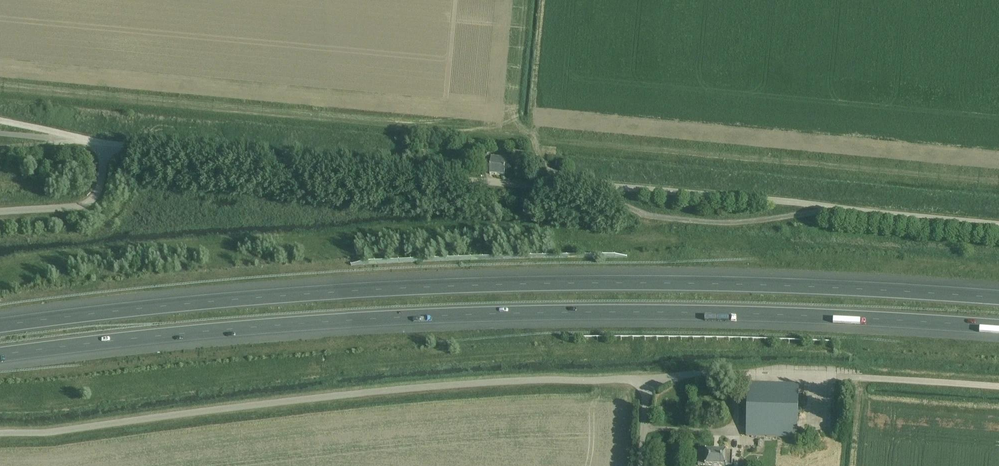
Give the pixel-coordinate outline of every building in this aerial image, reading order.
[(428,158),(429,148),(419,147),(418,157),(428,158)] [(472,167),(474,153),(468,153),(466,163),(462,163),(461,166),(472,167)] [(491,167),(490,171),(490,174),(505,176),(507,160),(485,157),(485,158),(484,158),(484,162),(484,166),(491,167)] [(746,436),(756,436),(797,438),(799,385),(748,384),(746,436)] [(704,465),(733,465),(733,452),(727,452),(699,450),(698,465),(704,465)]
